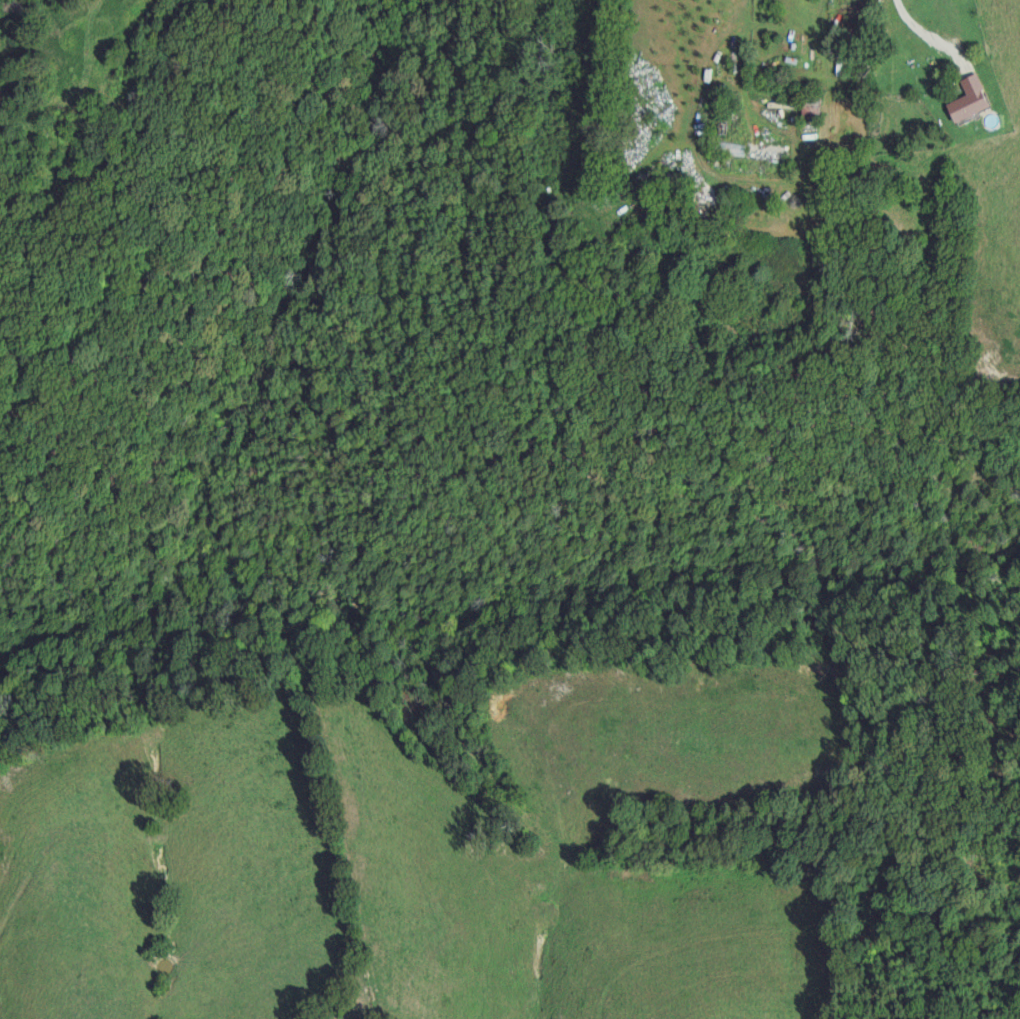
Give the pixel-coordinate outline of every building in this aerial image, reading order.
[(958,123),(993,107),(978,74),(962,82),(968,96),(949,104),(958,123)]
